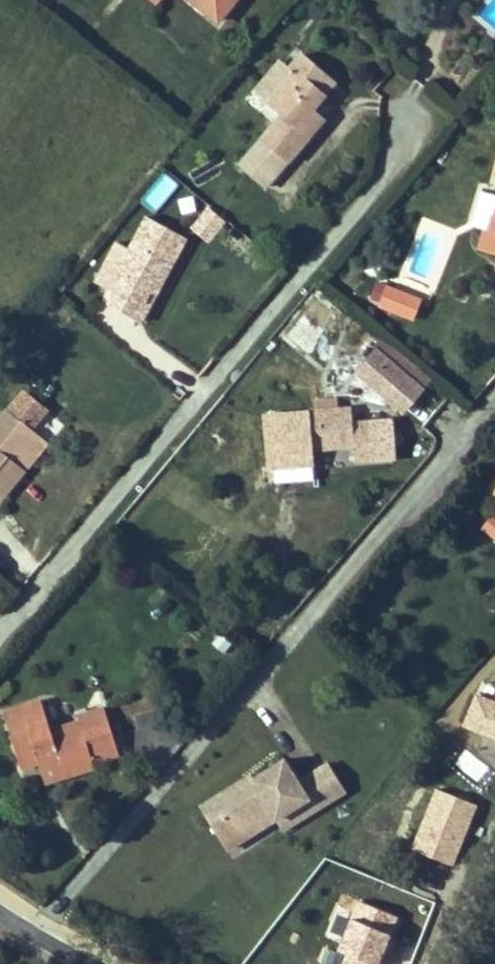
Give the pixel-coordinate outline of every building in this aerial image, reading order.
[(234,0),(195,0),(219,19),(234,0)] [(284,113),(262,138),(289,159),(323,119),(311,109),(333,82),(302,55),(290,69),(295,73),(270,102),(284,113)] [(270,102),(295,73),(290,69),(281,61),(257,91),(270,102)] [(265,187),(289,159),(262,138),(239,166),(265,187)] [(162,172),(141,201),(156,213),(178,184),(162,172)] [(485,228),(490,229),(494,211),(494,193),(490,191),(480,227),(485,228)] [(208,208),(190,230),(208,245),(227,223),(208,208)] [(479,248),(494,252),(494,211),(490,229),(485,228),(479,248)] [(143,219),(129,250),(112,242),(93,285),(113,294),(107,307),(147,325),(186,238),(143,219)] [(367,304),(414,324),(423,300),(376,281),(367,304)] [(422,387),(378,350),(359,373),(403,410),(422,387)] [(16,459),(11,456),(34,427),(31,424),(17,412),(10,407),(0,419),(0,490),(21,464),(16,459)] [(356,422),(354,407),(310,411),(313,450),(355,446),(356,461),(396,458),(393,418),(356,422)] [(35,419),(21,408),(17,412),(31,424),(35,419)] [(40,431),(34,427),(11,456),(16,459),(40,431)] [(21,464),(0,490),(0,498),(2,500),(27,469),(21,464)] [(486,492),(494,499),(494,482),(486,492)] [(490,515),(479,531),(494,541),(494,518),(490,515)] [(39,763),(49,760),(56,782),(96,769),(94,763),(122,754),(105,706),(77,715),(79,719),(52,729),(41,698),(4,711),(21,769),(39,763)] [(56,782),(49,760),(39,763),(46,786),(56,782)] [(286,787),(271,764),(248,778),(253,786),(243,791),(237,781),(194,807),(213,836),(224,829),(232,844),(262,825),(294,806),(301,817),(333,797),(315,769),(286,787)] [(243,791),(253,786),(248,778),(246,775),(237,781),(243,791)] [(301,817),(294,806),(262,825),(269,836),(301,817)] [(232,844),(224,829),(213,836),(221,850),(232,844)]
